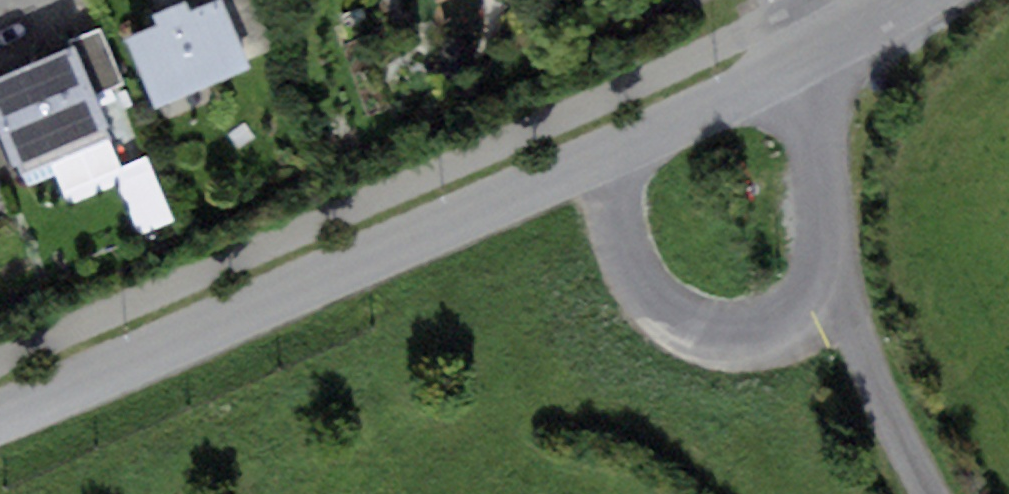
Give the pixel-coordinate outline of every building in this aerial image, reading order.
[(126,39),(157,110),(249,71),(218,0),(216,0),(192,10),(188,0),(179,0),(151,12),(157,26),(126,39)] [(267,49),(254,0),(233,0),(247,54),(267,49)] [(100,31),(70,43),(91,95),(122,83),(100,31)] [(0,71),(0,139),(13,173),(107,136),(91,95),(70,43),(0,71)] [(159,154),(125,160),(138,227),(172,221),(159,154)]
